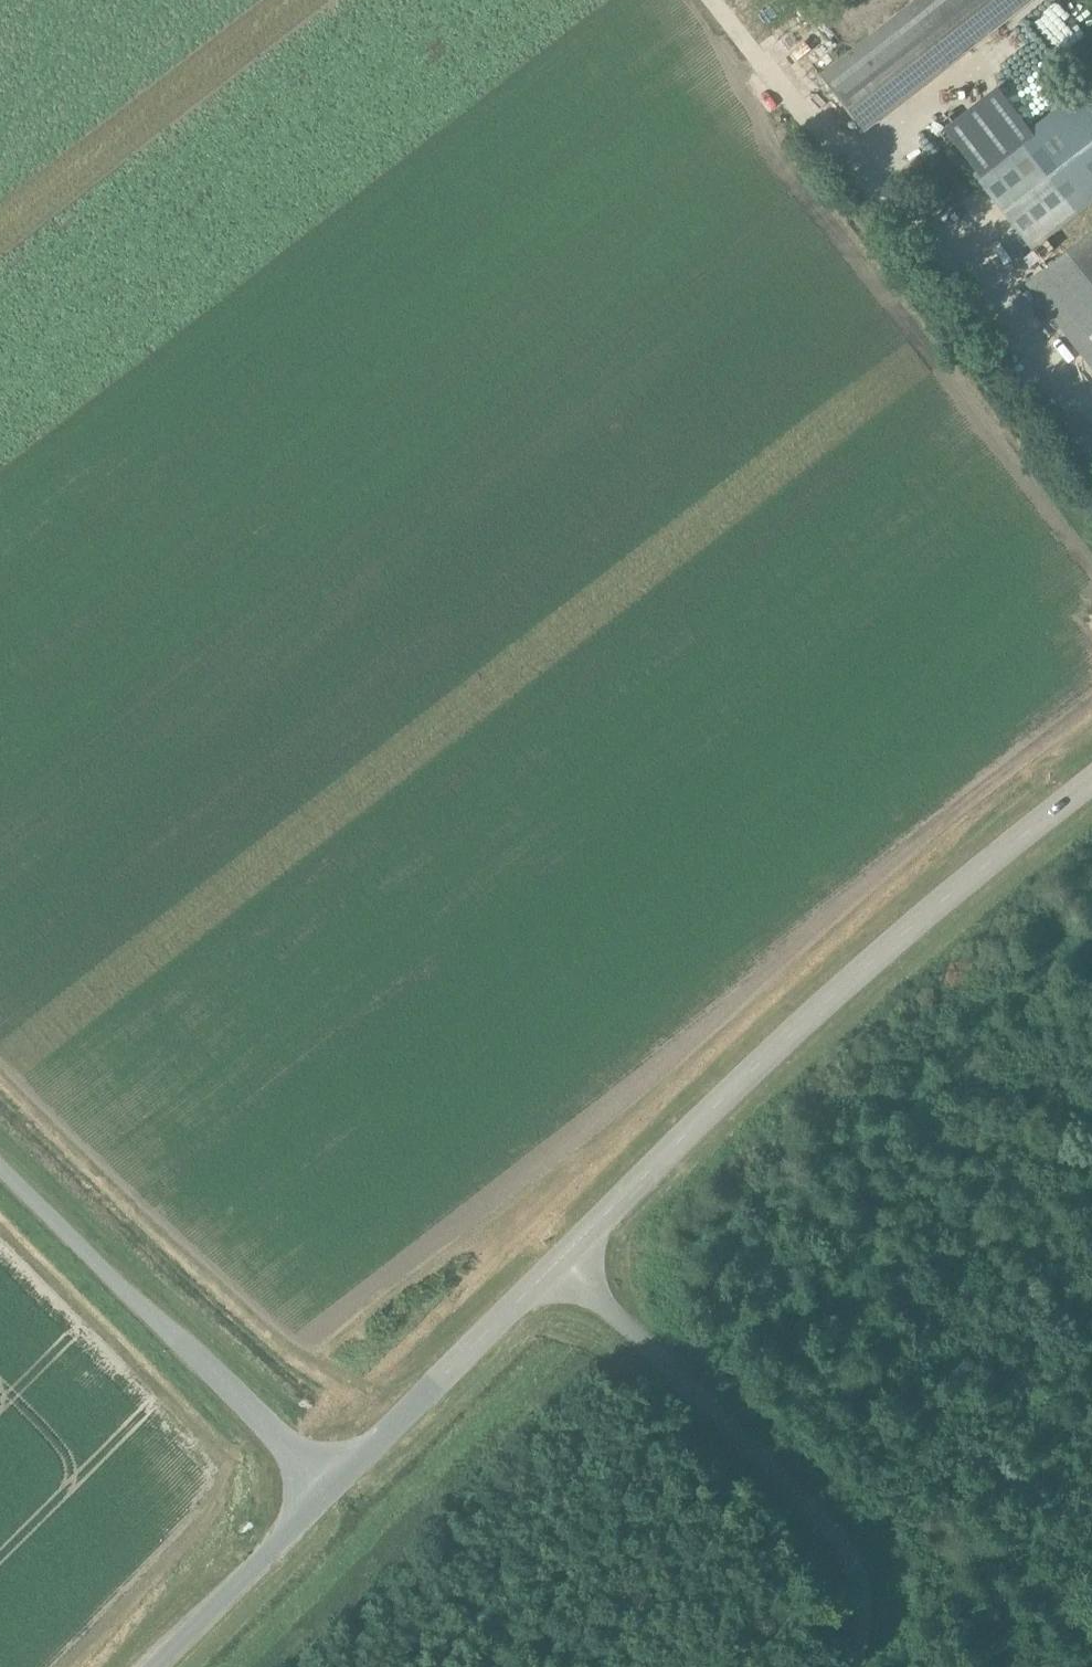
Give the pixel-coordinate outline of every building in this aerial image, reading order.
[(819,77),(863,133),(1032,0),(917,0),(819,77)] [(804,8),(772,23),(777,34),(809,19),(804,8)] [(1062,18),(1030,52),(1040,61),(1072,28),(1062,18)] [(972,175),(1030,249),(1091,201),(1091,114),(1076,94),(972,175)] [(1025,283),(1091,369),(1091,231),(1025,283)]
